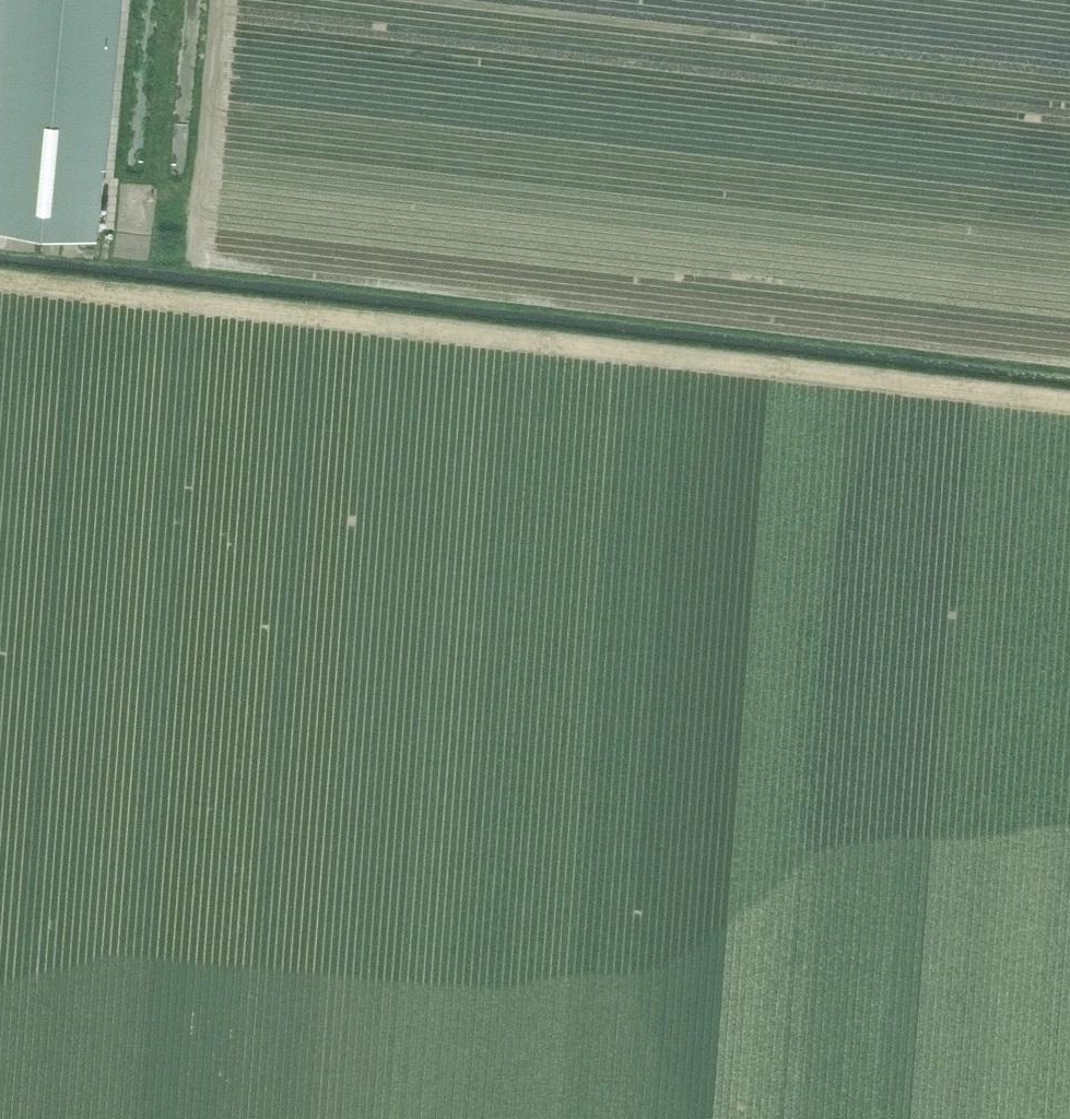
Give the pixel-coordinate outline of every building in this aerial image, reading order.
[(96,230),(117,0),(4,0),(0,47),(0,221),(96,230)]
